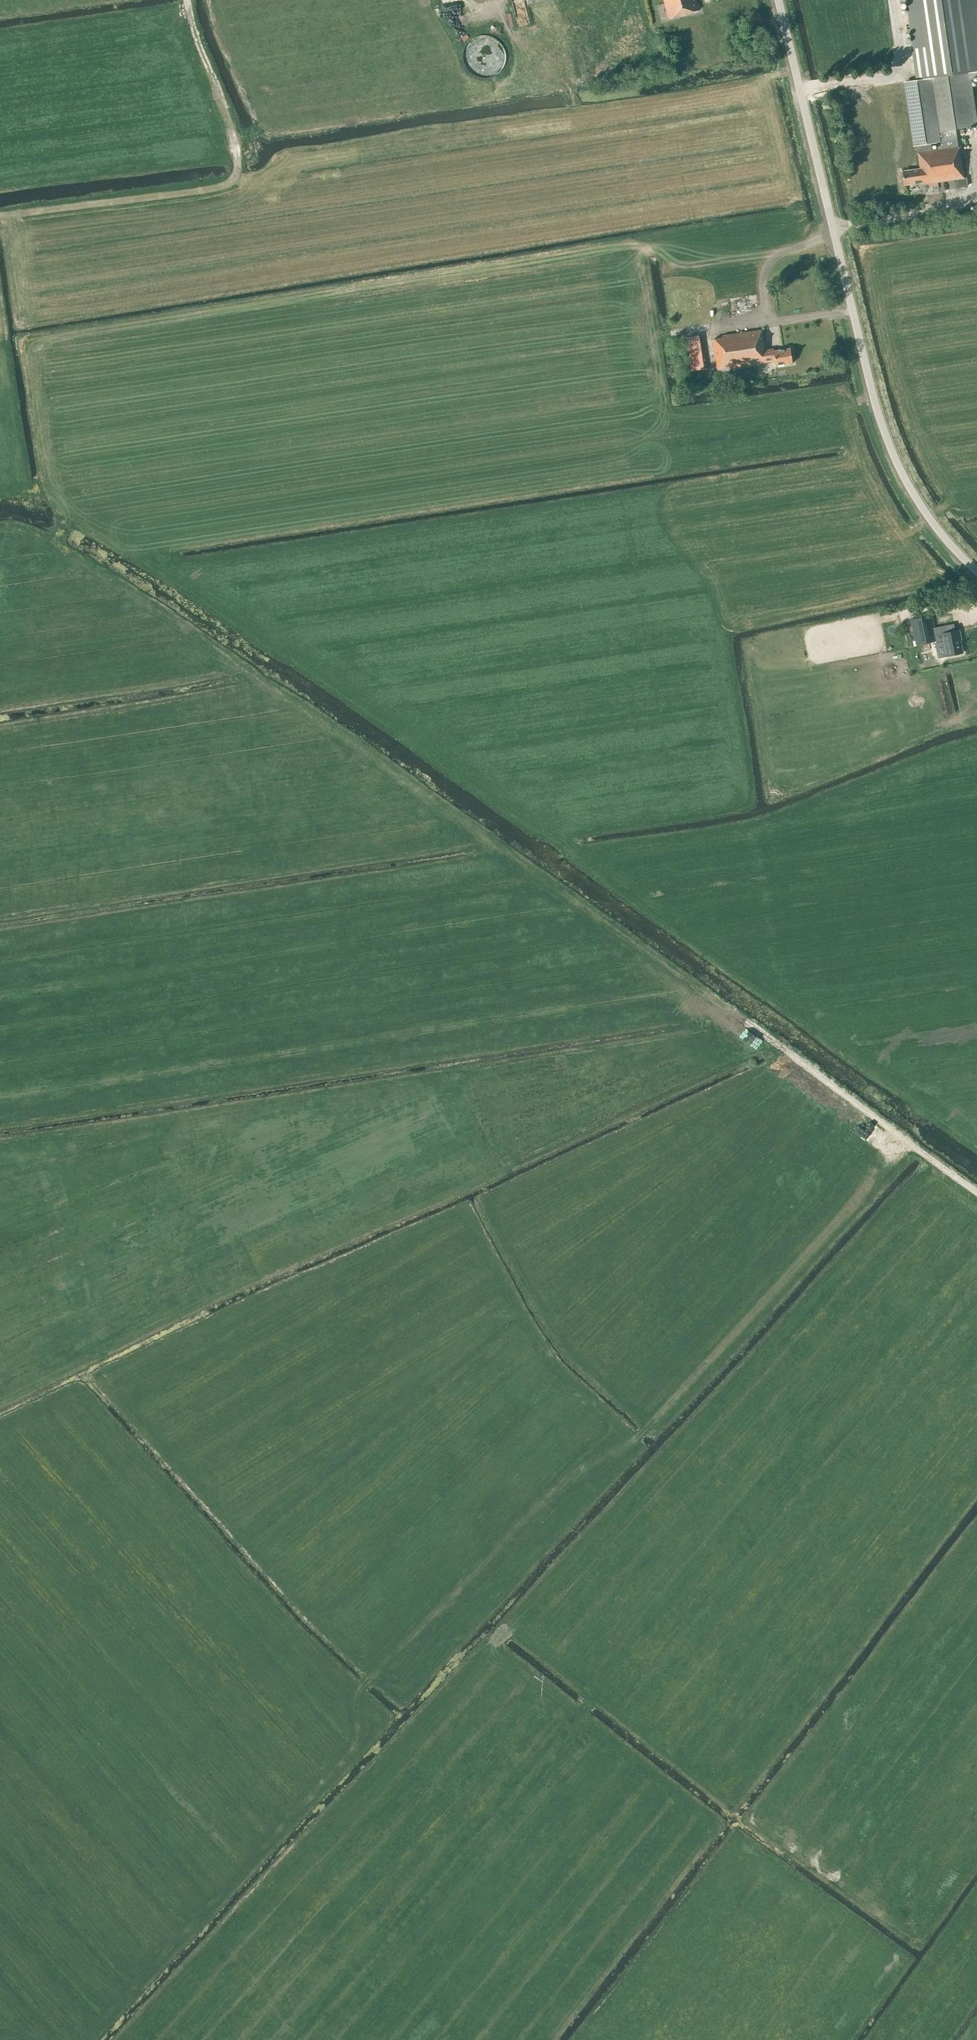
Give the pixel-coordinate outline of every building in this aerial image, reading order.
[(668,18),(699,11),(697,0),(664,0),(668,18)] [(976,19),(911,26),(918,80),(907,82),(917,153),(918,153),(920,169),(902,171),(904,185),(922,183),(923,184),(926,184),(927,187),(938,186),(937,182),(956,179),(957,187),(968,186),(966,177),(964,177),(961,157),(960,157),(956,129),(976,126),(969,73),(976,72),(976,80),(976,23),(976,19)] [(485,78),(491,77),(496,74),(501,71),(504,66),(505,60),(506,55),(504,49),(501,44),(497,40),(492,37),(487,36),(481,36),(476,38),(471,41),(467,45),(465,50),(464,56),(464,62),(466,67),(470,72),(474,75),(480,77),(485,78)] [(765,352),(762,330),(722,336),(722,338),(713,339),(717,369),(774,361),(775,365),(792,363),(790,349),(765,352)] [(690,371),(703,369),(698,335),(686,337),(690,371)] [(934,628),(931,615),(911,619),(916,644),(936,641),(936,643),(944,641),(947,656),(962,653),(958,631),(950,632),(949,625),(934,628)]
